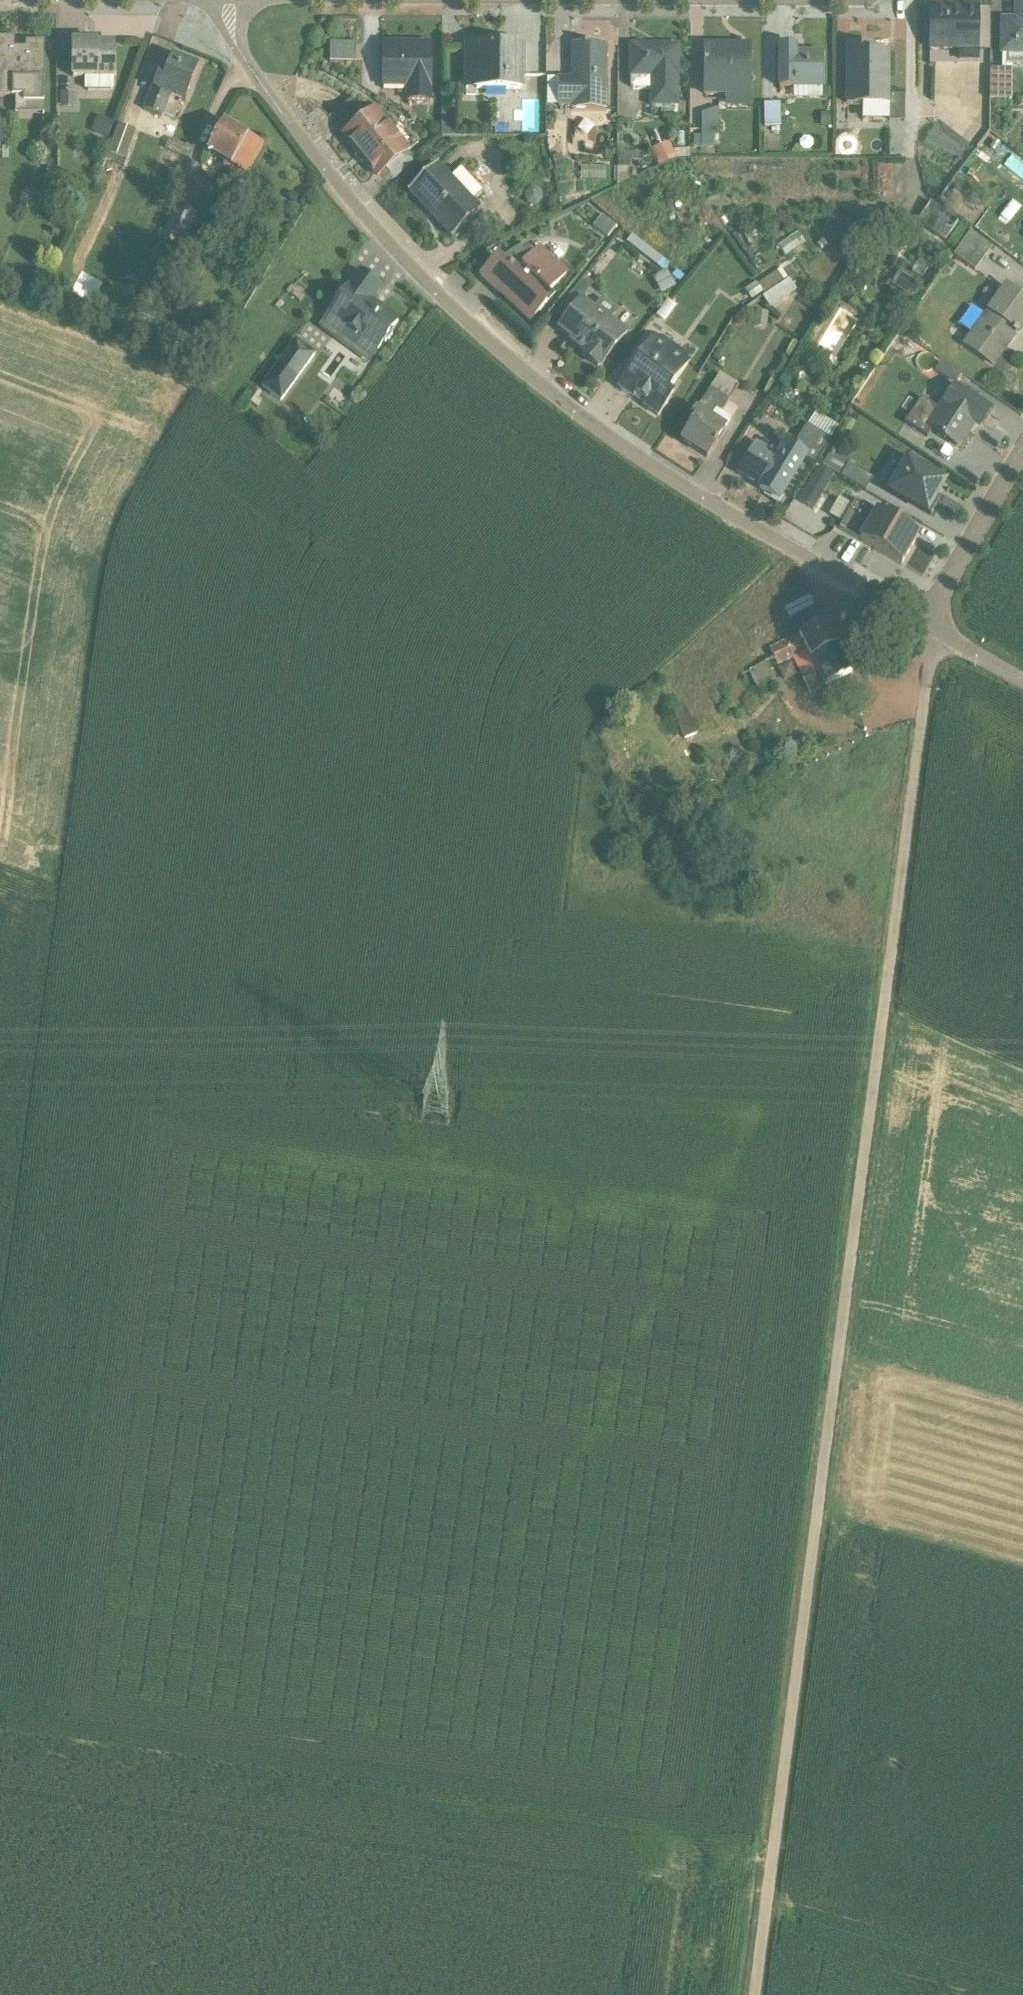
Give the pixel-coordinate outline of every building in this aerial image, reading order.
[(1014,19),(999,19),(998,56),(1001,57),(1001,71),(988,72),(988,100),(1011,100),(1012,67),(1022,67),(1022,0),(1015,0),(1014,19)] [(929,8),(929,12),(929,52),(957,52),(957,63),(976,63),(976,51),(988,51),(988,9),(977,9),(955,9),(929,8)] [(13,40),(0,40),(0,97),(15,98),(15,115),(42,116),(43,43),(25,43),(24,54),(13,54),(13,40)] [(113,44),(71,44),(71,81),(83,81),(83,93),(113,93),(113,44)] [(329,46),(329,63),(355,64),(355,46),(329,46)] [(405,90),(404,103),(429,104),(429,103),(429,47),(382,46),(382,89),(405,90)] [(546,80),(546,107),(556,107),(557,108),(570,109),(570,111),(605,111),(605,48),(588,47),(587,46),(584,46),(583,47),(570,47),(571,79),(546,80)] [(465,48),(465,92),(521,92),(521,48),(521,47),(503,47),(503,48),(465,48)] [(677,48),(630,48),(629,88),(632,91),(648,91),(648,109),(660,109),(661,116),(684,116),(683,104),(677,104),(677,48)] [(749,48),(703,48),(703,97),(724,98),(725,108),(749,108),(749,48)] [(793,100),(821,100),(821,55),(794,55),(794,48),(778,48),(778,90),(792,91),(793,100)] [(863,48),(845,48),(845,106),(888,108),(888,123),(904,123),(904,97),(888,97),(888,55),(864,54),(863,48)] [(150,90),(142,111),(161,119),(162,118),(172,121),(179,103),(183,104),(197,70),(170,60),(164,75),(158,73),(152,90),(150,90)] [(59,96),(59,110),(73,111),(74,96),(59,96)] [(779,129),(779,106),(763,106),(763,129),(779,129)] [(393,183),(414,160),(409,154),(410,152),(376,110),(343,137),(377,178),(379,176),(384,182),(388,183),(393,183)] [(718,138),(718,110),(701,116),(700,137),(693,137),(693,149),(712,149),(712,138),(718,138)] [(441,137),(454,137),(454,111),(440,112),(441,137)] [(97,118),(90,134),(107,140),(113,124),(97,118)] [(11,146),(10,123),(0,123),(0,146),(11,146)] [(261,146),(222,124),(205,155),(224,165),(222,169),(242,181),(261,146)] [(117,127),(96,185),(103,187),(112,163),(122,166),(124,161),(125,161),(135,133),(117,127)] [(169,140),(164,150),(186,160),(190,150),(169,140)] [(668,143),(650,151),(658,168),(675,161),(689,159),(689,150),(672,152),(668,143)] [(617,184),(629,182),(629,179),(636,180),(636,171),(629,171),(629,159),(626,149),(617,149),(617,184)] [(450,180),(437,167),(407,194),(450,240),(480,212),(472,203),(481,194),(460,171),(450,180)] [(604,169),(580,169),(580,181),(604,181),(604,169)] [(523,196),(526,206),(535,208),(542,201),(539,192),(530,189),(523,196)] [(944,243),(958,224),(956,223),(955,223),(929,204),(916,223),(944,243)] [(143,268),(160,278),(196,218),(177,207),(143,268)] [(618,231),(608,223),(601,233),(610,240),(618,231)] [(785,256),(804,242),(797,232),(778,247),(785,256)] [(953,257),(973,272),(990,249),(969,234),(953,257)] [(132,242),(120,236),(113,248),(126,255),(132,242)] [(662,272),(668,265),(631,236),(625,243),(662,272)] [(497,258),(479,278),(529,324),(554,296),(551,293),(567,274),(539,247),(532,253),(525,246),(510,254),(500,262),(497,258)] [(755,284),(743,292),(750,302),(761,295),(762,296),(787,280),(780,270),(756,286),(755,284)] [(666,273),(652,281),(660,295),(674,288),(666,273)] [(899,273),(890,286),(908,297),(916,285),(899,273)] [(363,278),(358,275),(321,327),(371,361),(400,322),(371,302),(379,290),(375,286),(376,285),(374,282),(372,279),(368,277),(365,276),(363,278)] [(597,367),(626,332),(611,320),(617,312),(601,300),(593,309),(581,300),(593,287),(583,279),(554,315),(564,323),(558,330),(570,340),(569,342),(583,354),(581,356),(595,367),(597,367)] [(762,299),(769,310),(795,292),(788,281),(762,299)] [(1003,286),(982,316),(970,308),(957,327),(968,336),(962,345),(992,367),(1016,334),(1019,336),(1022,330),(1022,302),(1015,296),(1017,293),(1010,287),(1008,290),(1003,286)] [(675,308),(666,302),(654,318),(663,325),(675,308)] [(767,315),(754,314),(752,328),(765,330),(767,315)] [(656,339),(654,338),(617,389),(631,399),(634,396),(644,403),(642,407),(656,417),(673,395),(669,393),(690,363),(686,361),(685,355),(662,338),(656,339)] [(314,356),(295,341),(260,388),(280,403),(314,356)] [(940,364),(933,373),(953,386),(959,377),(940,364)] [(737,387),(719,375),(685,424),(690,427),(680,443),(706,459),(729,420),(720,414),(737,387)] [(989,412),(951,388),(941,403),(940,402),(936,410),(920,400),(904,425),(925,439),(930,432),(960,451),(976,426),(979,428),(989,412)] [(814,465),(837,428),(814,415),(807,427),(805,426),(792,447),(783,442),(777,453),(770,449),(768,451),(756,444),(738,474),(760,488),(759,490),(777,501),(803,459),(814,465)] [(827,457),(821,468),(840,479),(849,463),(835,455),(832,460),(827,457)] [(900,459),(882,490),(883,490),(929,517),(939,499),(936,497),(943,484),(900,459)] [(871,480),(847,466),(840,479),(864,493),(871,480)] [(832,478),(817,469),(798,503),(813,511),(832,478)] [(855,502),(838,531),(900,567),(918,537),(875,512),(874,513),(855,502)] [(812,596),(792,603),(799,625),(819,618),(812,596)] [(756,688),(773,679),(764,662),(747,670),(756,688)] [(796,677),(790,664),(777,671),(783,683),(796,677)] [(708,762),(684,706),(670,712),(678,732),(672,734),(689,774),(697,771),(696,767),(708,762)] [(637,809),(644,821),(657,814),(649,802),(637,809)]
